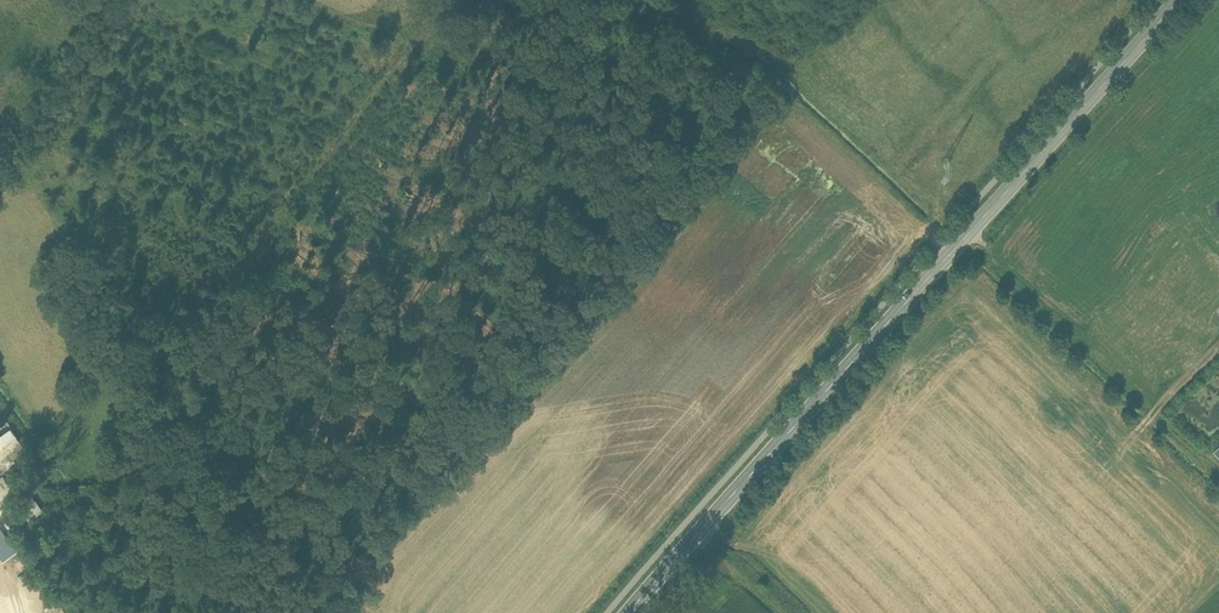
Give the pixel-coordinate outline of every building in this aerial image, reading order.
[(0,431),(0,440),(5,446),(15,438),(6,426),(0,431)] [(3,475),(0,477),(0,507),(17,495),(3,475)] [(1,524),(0,525),(0,553),(3,558),(17,549),(1,524)]
